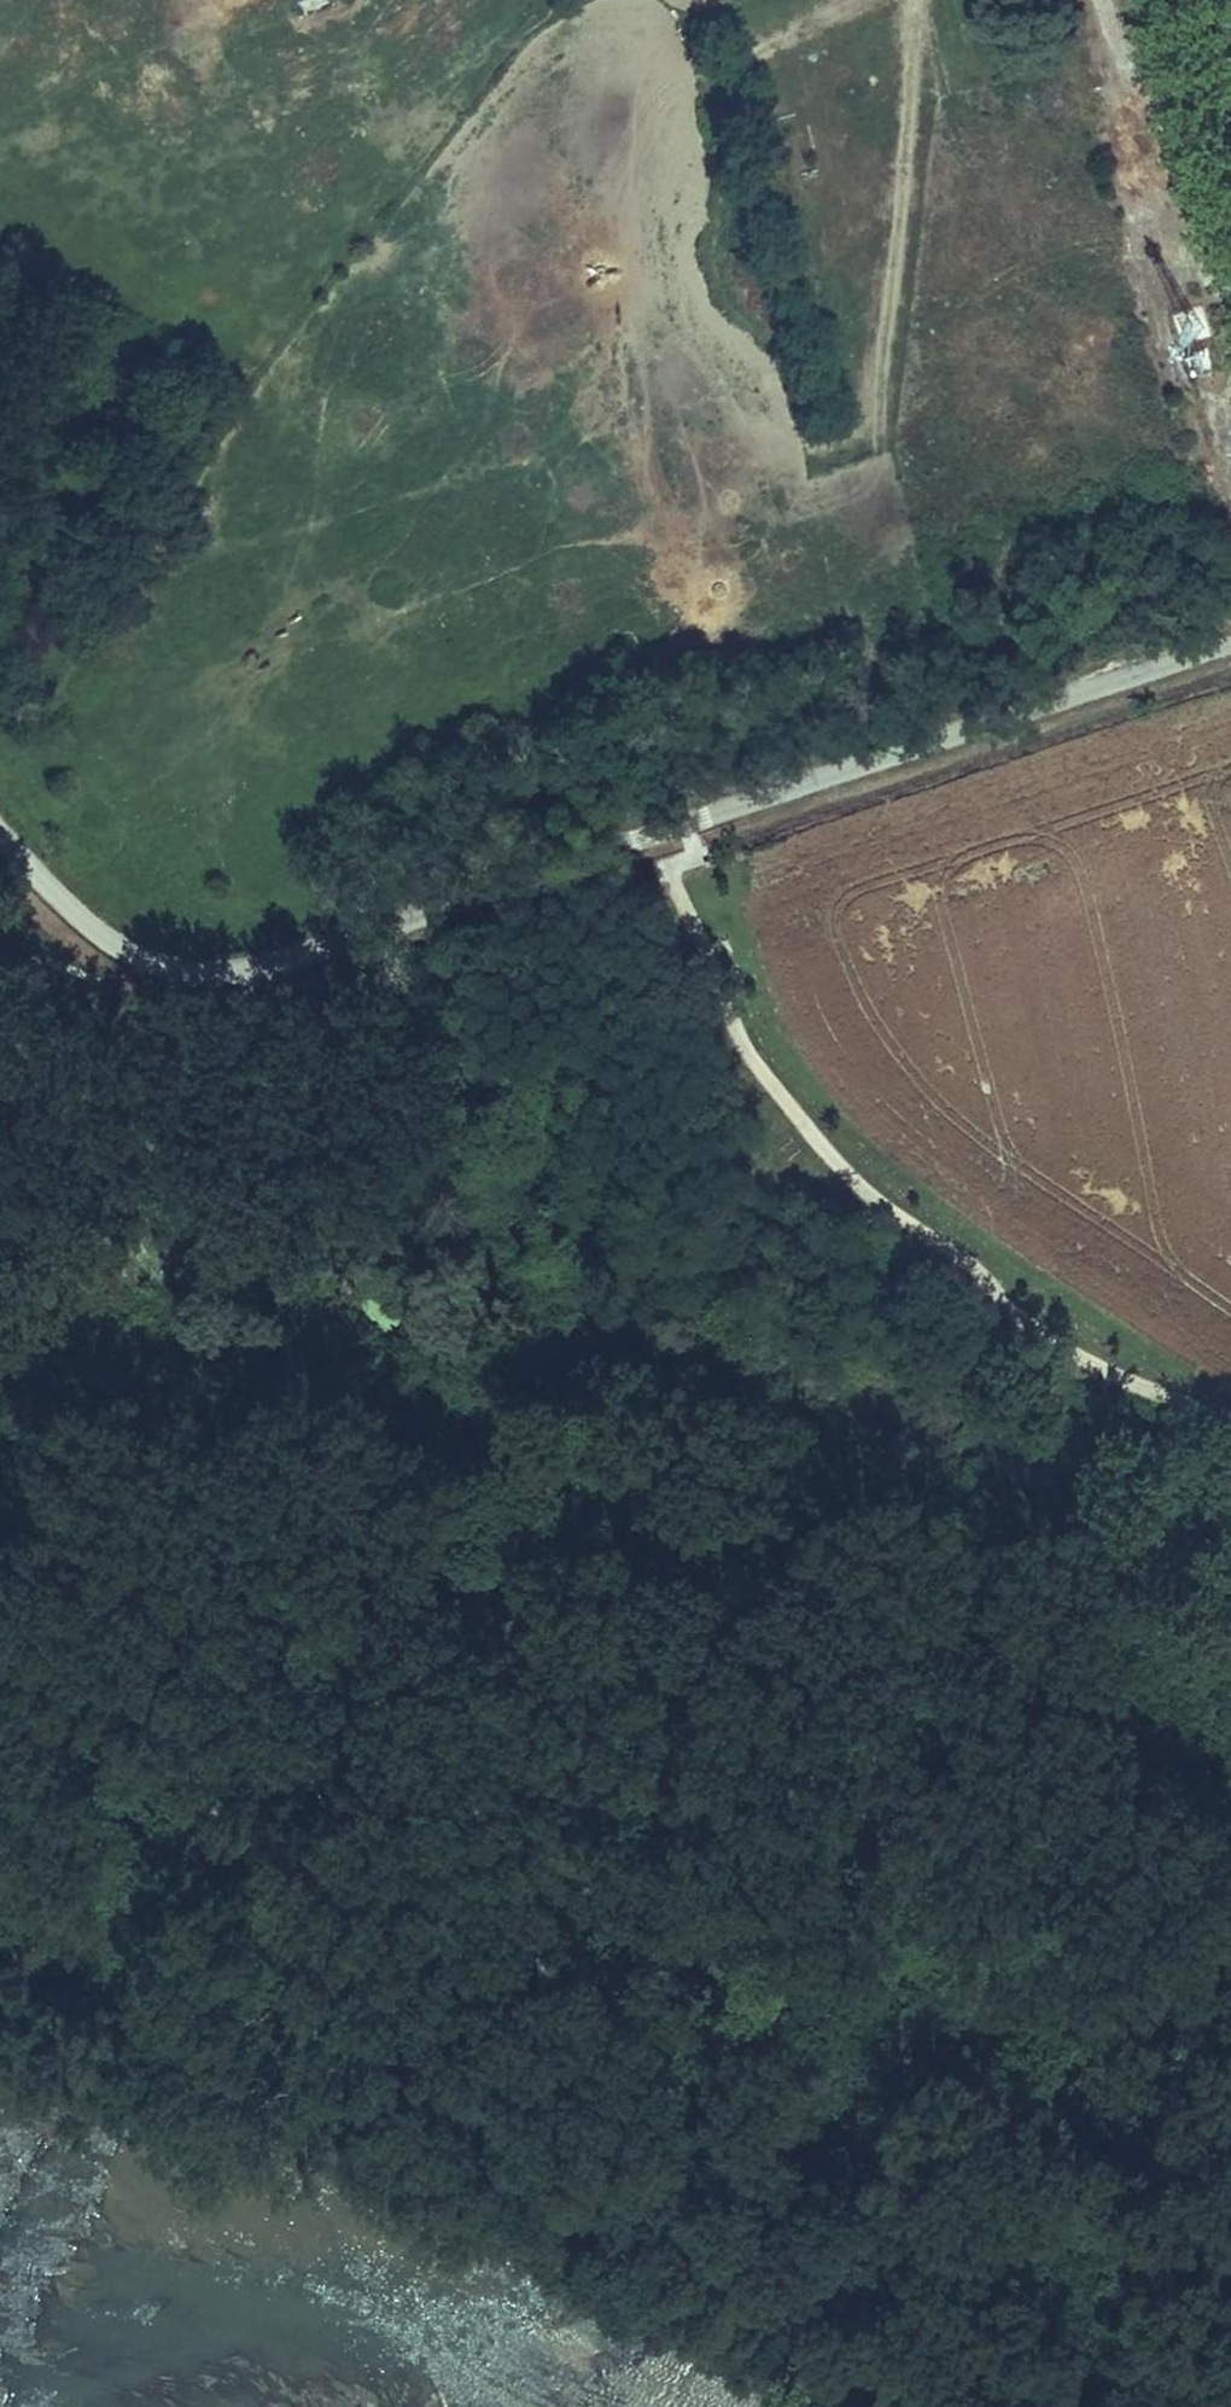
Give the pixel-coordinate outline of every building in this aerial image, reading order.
[(340,5),(338,0),(294,0),(293,0),(301,21),(340,5)]
